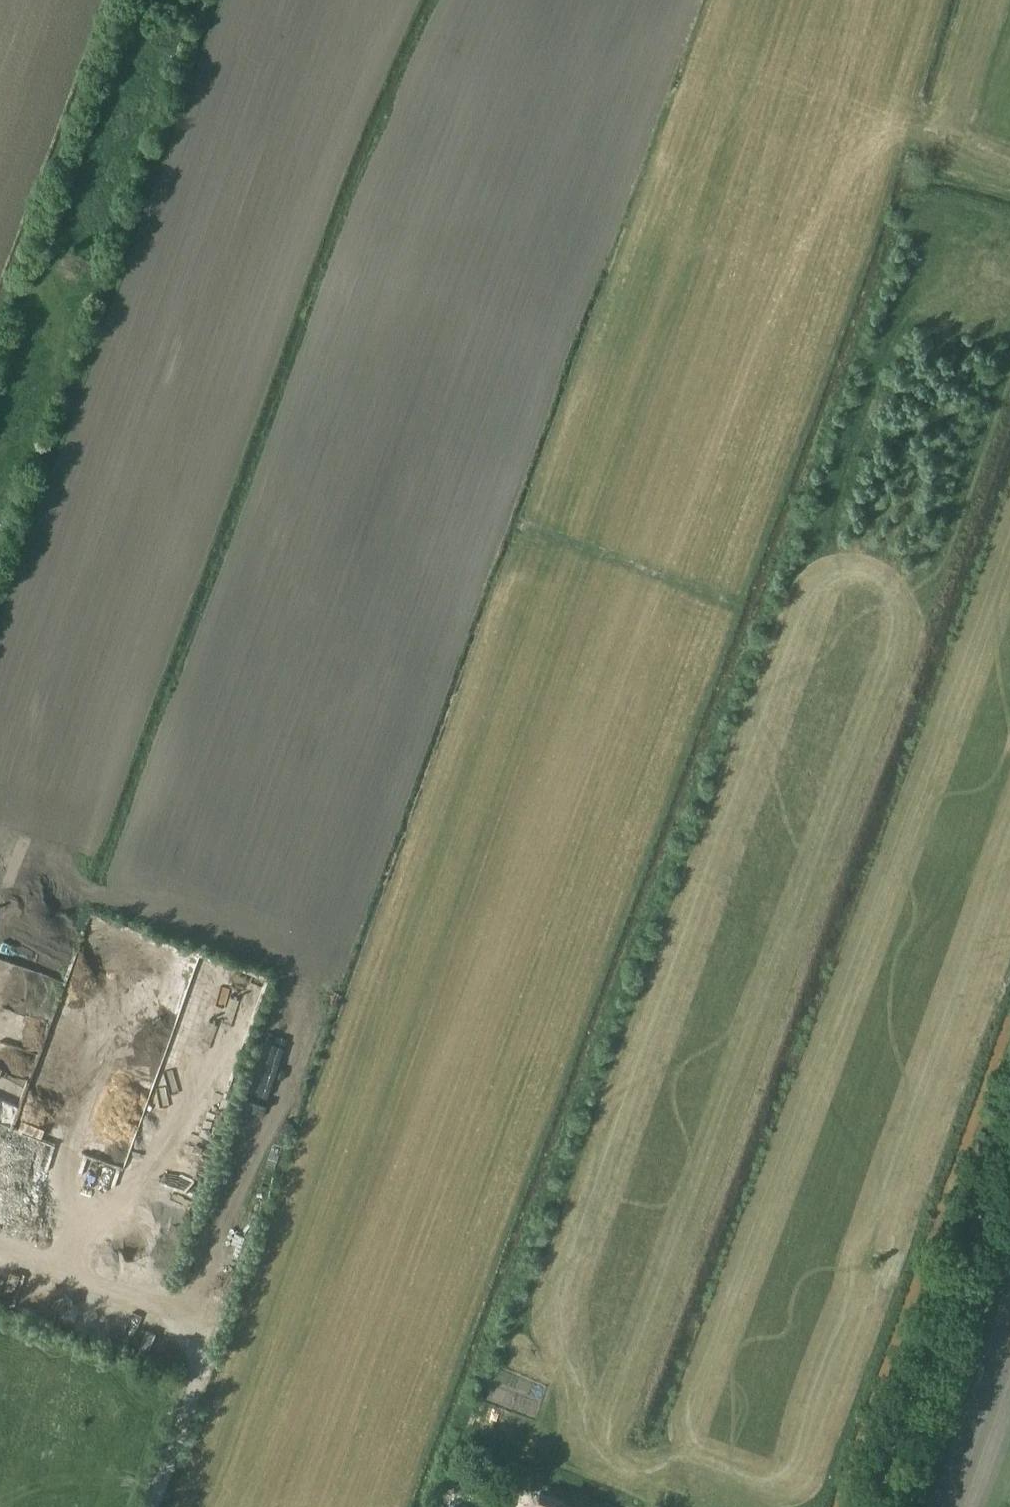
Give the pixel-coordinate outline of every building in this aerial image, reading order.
[(530,1490),(524,1506),(576,1506),(530,1490)]
